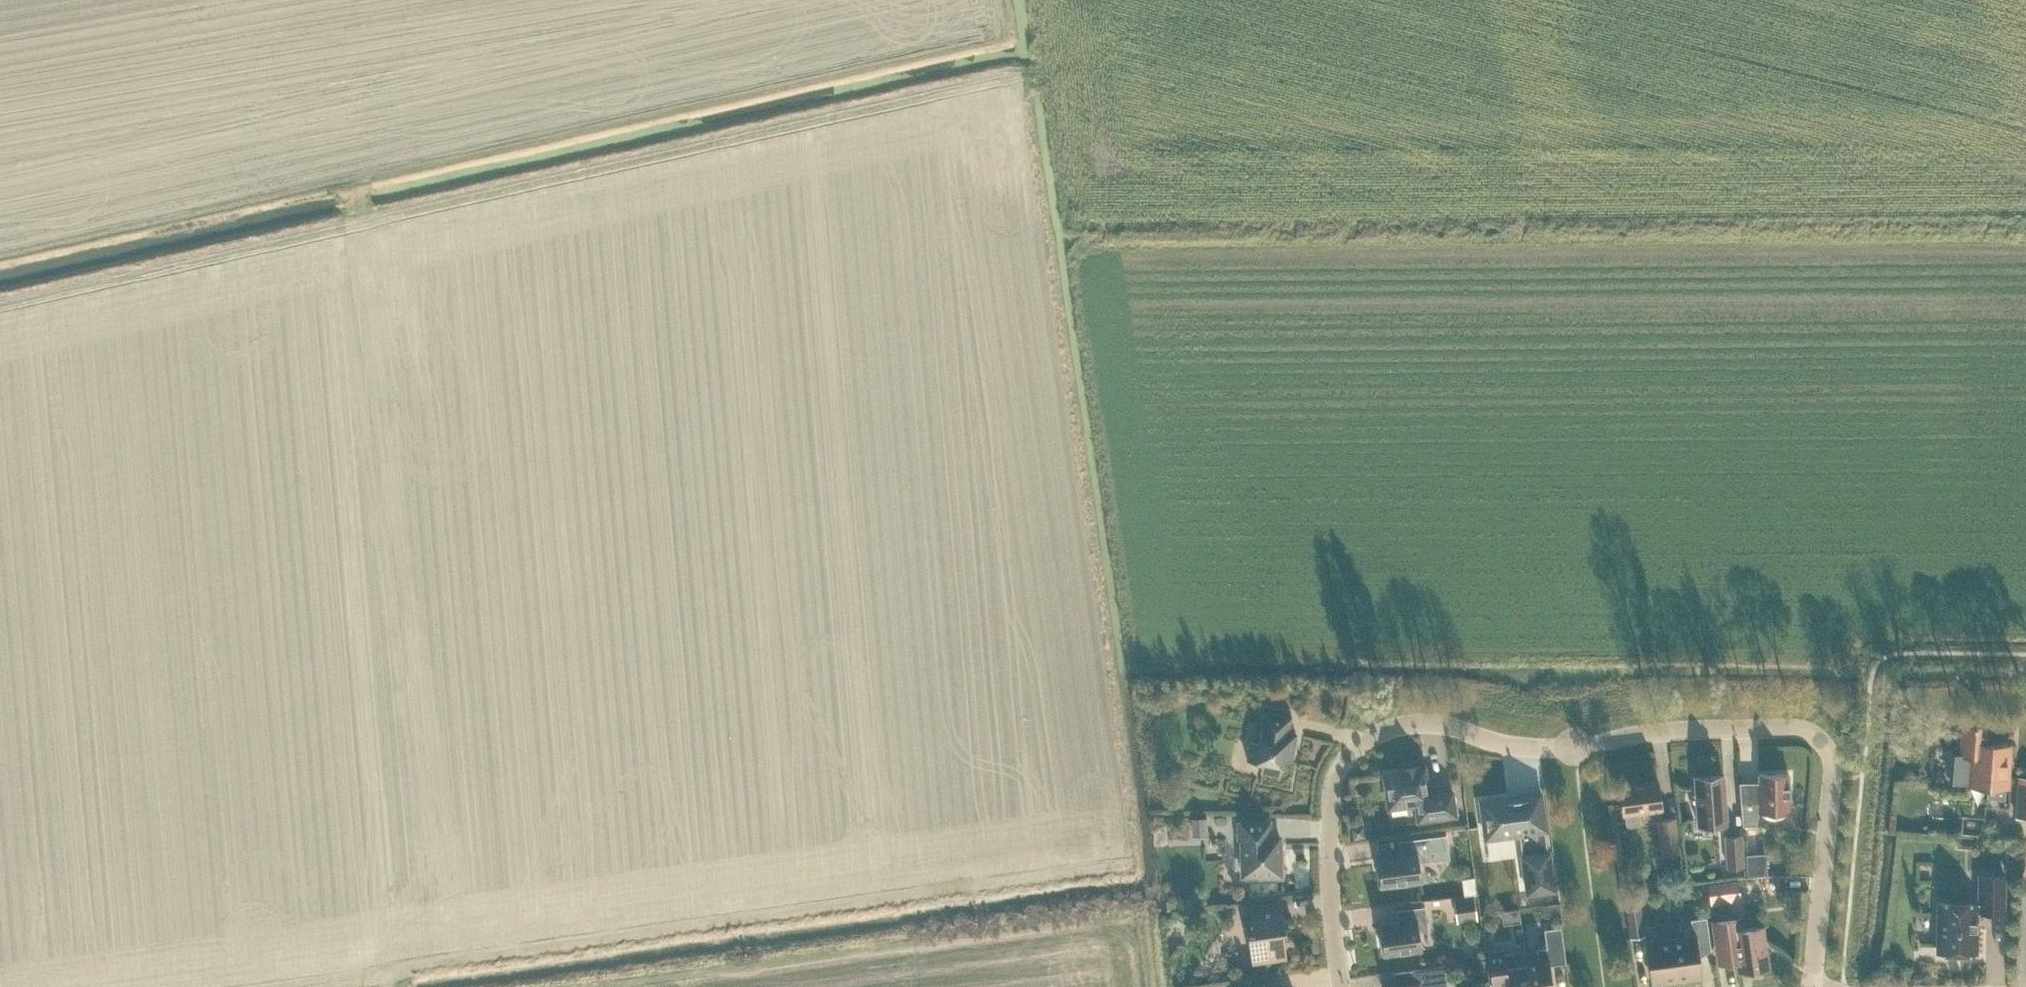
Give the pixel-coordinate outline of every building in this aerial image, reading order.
[(1290,760),(1295,733),(1287,731),(1289,716),(1264,711),(1258,742),(1250,740),(1246,759),(1261,762),(1260,770),(1278,774),(1281,758),(1290,760)] [(1951,755),(1949,782),(1966,783),(1966,786),(1986,787),(2004,788),(2008,789),(2011,743),(1986,741),(1987,725),(1961,723),(1959,753),(1951,752),(1951,755)] [(1428,795),(1424,768),(1418,769),(1417,764),(1400,767),(1400,771),(1382,774),(1384,785),(1382,785),(1384,797),(1386,796),(1387,808),(1414,805),(1416,821),(1455,815),(1451,791),(1428,795)] [(1784,813),(1785,812),(1788,812),(1787,773),(1757,774),(1758,786),(1738,786),(1741,825),(1756,825),(1758,812),(1761,812),(1763,814),(1764,815),(1766,816),(1768,817),(1771,817),(1774,817),(1777,817),(1779,816),(1781,815),(1783,814),(1784,813)] [(1695,810),(1696,825),(1726,823),(1722,775),(1693,777),(1694,794),(1693,794),(1689,798),(1690,806),(1694,810),(1695,810)] [(2017,775),(2013,817),(2025,818),(2025,776),(2017,775)] [(1638,812),(1660,809),(1657,780),(1618,785),(1622,814),(1623,814),(1625,823),(1628,826),(1637,825),(1639,822),(1638,812)] [(1526,894),(1553,890),(1548,851),(1546,851),(1543,829),(1545,828),(1540,795),(1507,799),(1506,797),(1482,800),(1483,803),(1479,803),(1484,837),(1501,834),(1502,837),(1518,835),(1521,855),(1520,855),(1526,894)] [(1680,854),(1676,816),(1656,819),(1661,856),(1680,854)] [(1207,835),(1206,817),(1190,817),(1191,835),(1207,835)] [(1279,874),(1278,836),(1268,836),(1268,821),(1236,822),(1236,838),(1240,838),(1241,875),(1258,875),(1258,878),(1277,877),(1277,874),(1279,874)] [(1364,837),(1363,824),(1351,826),(1352,838),(1364,837)] [(1995,825),(1988,825),(1988,836),(1997,836),(1997,829),(1995,825)] [(1744,867),(1741,833),(1723,834),(1725,868),(1744,867)] [(1417,861),(1448,857),(1445,835),(1398,841),(1399,853),(1376,856),(1380,886),(1420,881),(1417,861)] [(1956,847),(1970,848),(1970,840),(1956,839),(1956,847)] [(1766,873),(1765,852),(1746,853),(1747,874),(1766,873)] [(2005,912),(2005,874),(1976,874),(1976,903),(1935,902),(1935,952),(1976,953),(1976,912),(2005,912)] [(1732,901),(1729,880),(1707,883),(1710,904),(1732,901)] [(1644,936),(1639,894),(1623,896),(1629,938),(1644,936)] [(1477,919),(1474,896),(1452,898),(1455,922),(1477,919)] [(1281,929),(1284,929),(1280,901),(1249,906),(1251,919),(1245,920),(1251,961),(1285,956),(1281,929)] [(1379,924),(1383,954),(1420,949),(1418,930),(1426,929),(1424,906),(1396,910),(1397,922),(1379,924)] [(1675,980),(1700,977),(1696,951),(1709,949),(1705,917),(1689,919),(1690,926),(1686,926),(1682,931),(1683,936),(1670,938),(1675,980)] [(1740,928),(1738,918),(1738,917),(1710,921),(1716,963),(1736,961),(1737,972),(1767,968),(1761,925),(1740,928)] [(1548,965),(1565,962),(1560,926),(1543,929),(1545,947),(1535,948),(1537,959),(1525,961),(1529,986),(1551,986),(1548,965)] [(1651,984),(1675,980),(1670,938),(1645,942),(1651,984)] [(1512,952),(1502,953),(1501,944),(1486,946),(1490,970),(1504,967),(1506,986),(1529,986),(1525,961),(1513,962),(1512,952)] [(1444,965),(1392,972),(1394,984),(1384,986),(1447,986),(1444,965)]
